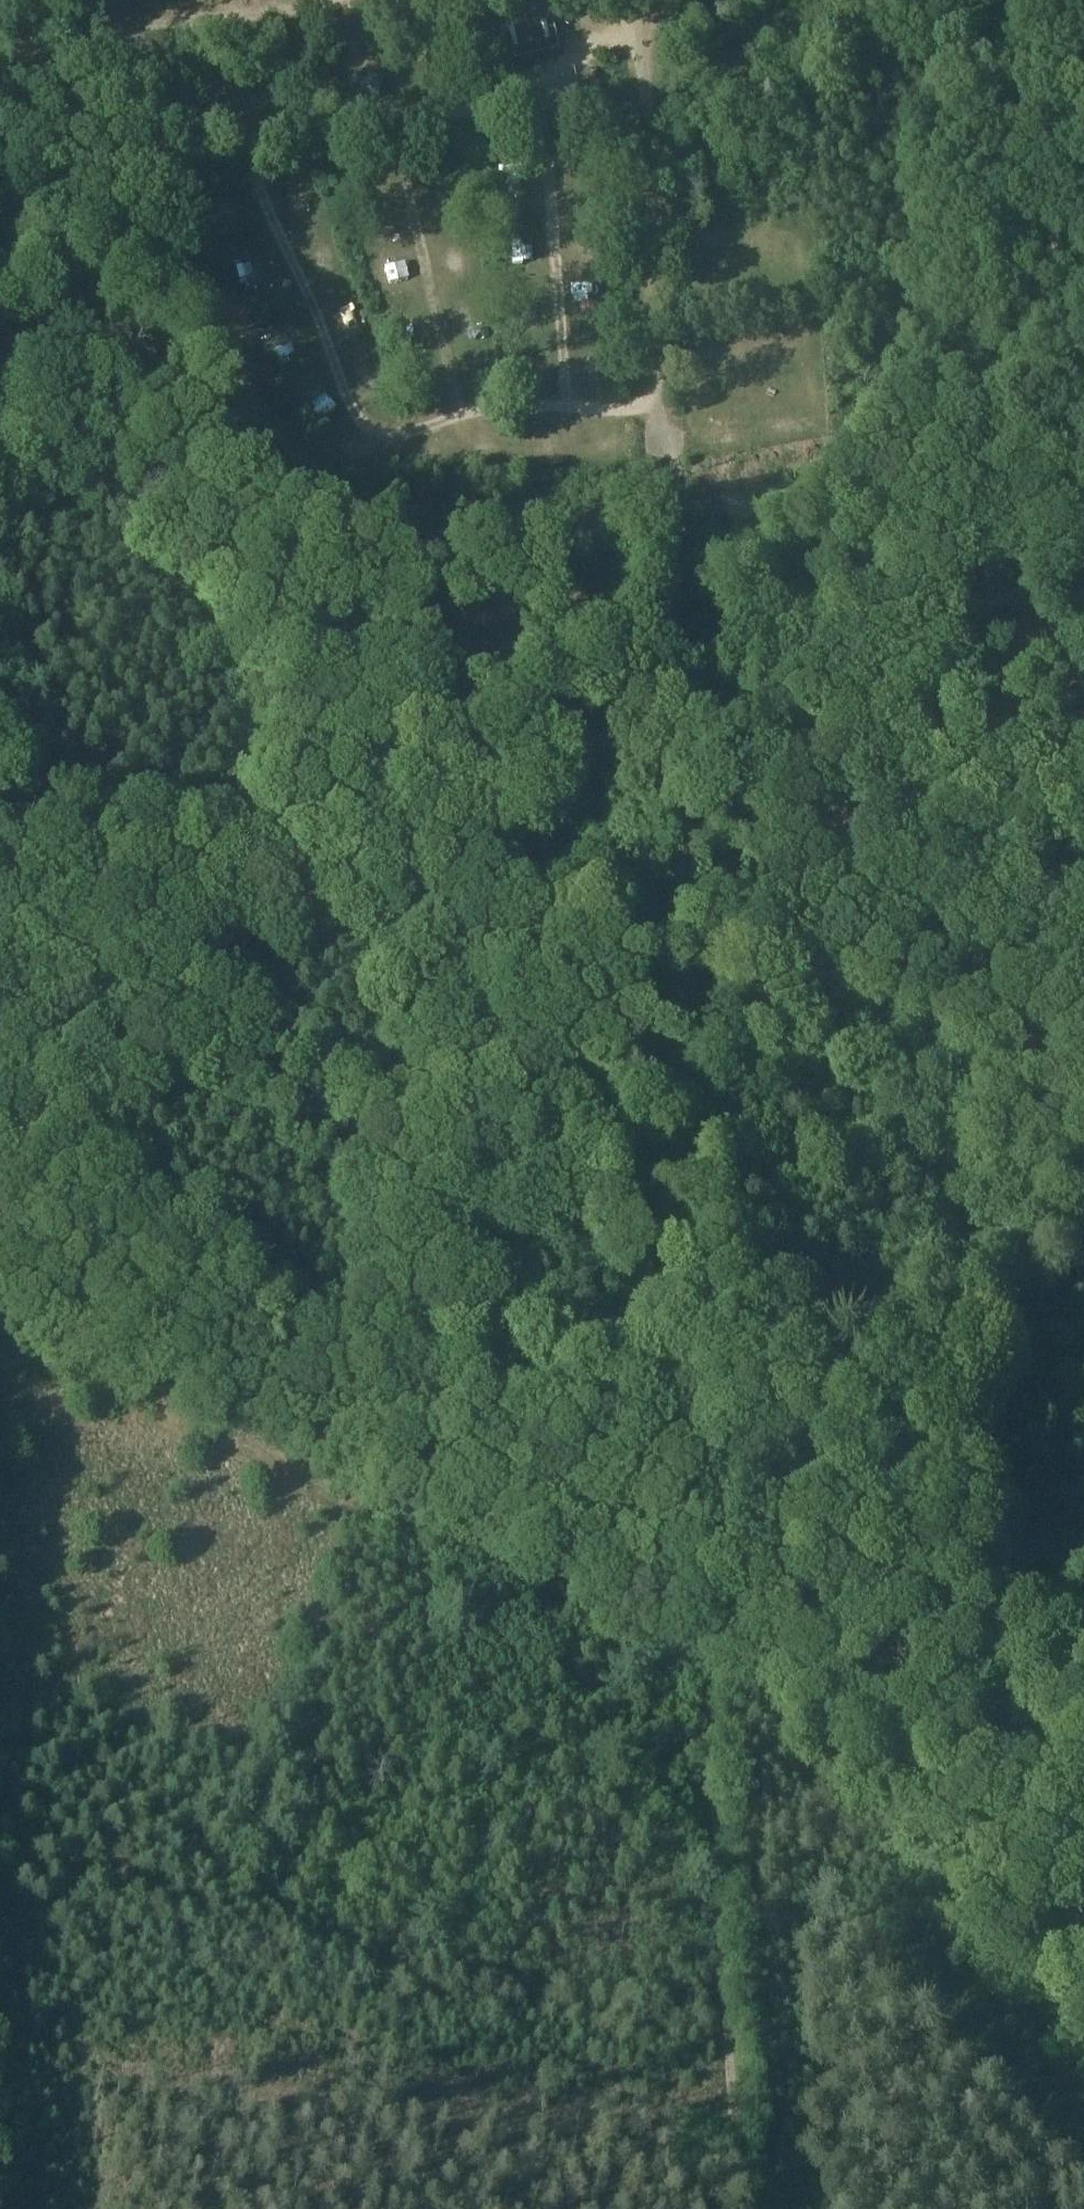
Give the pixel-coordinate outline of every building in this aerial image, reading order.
[(554,20),(505,32),(512,64),(561,52),(554,20)]
